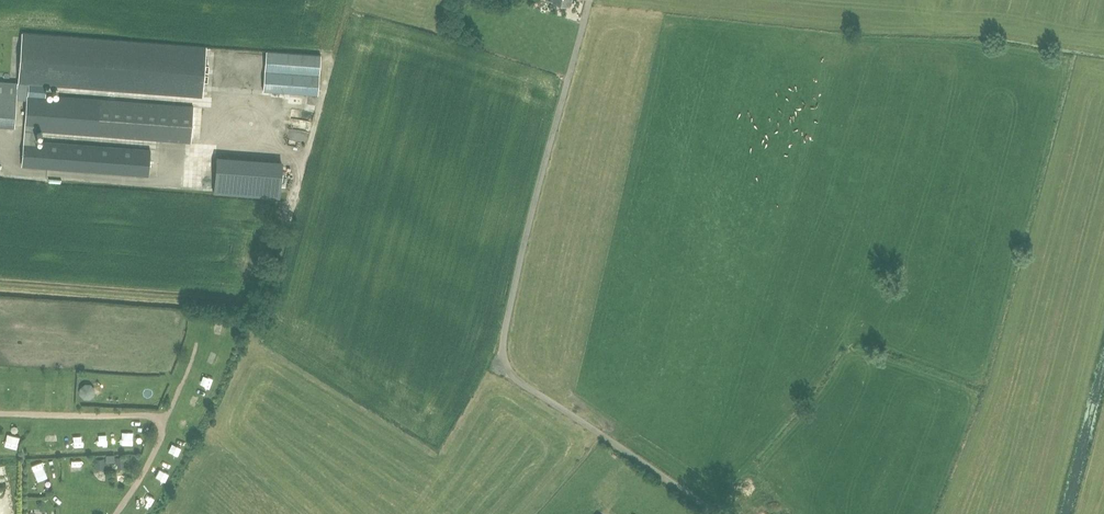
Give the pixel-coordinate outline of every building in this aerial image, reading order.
[(16,99),(26,100),(21,167),(148,176),(150,149),(35,140),(36,131),(104,136),(191,142),(193,106),(107,99),(33,94),(34,84),(202,96),(206,45),(22,31),(18,82),(16,99)] [(263,90),(317,94),(320,55),(266,51),(263,90)] [(14,127),(16,99),(18,82),(0,81),(0,126),(14,127)] [(303,105),(304,98),(296,97),(295,105),(303,105)] [(287,113),(299,115),(301,108),(289,106),(287,113)] [(283,162),(217,157),(215,193),(280,198),(283,162)] [(215,318),(214,328),(224,329),(225,319),(215,318)] [(83,396),(91,396),(92,388),(83,387),(83,396)] [(5,434),(15,427),(8,418),(0,423),(0,427),(5,434)] [(31,428),(41,428),(42,418),(31,418),(31,428)] [(114,428),(115,438),(126,438),(125,427),(114,428)] [(94,479),(93,467),(77,468),(78,481),(94,479)]
